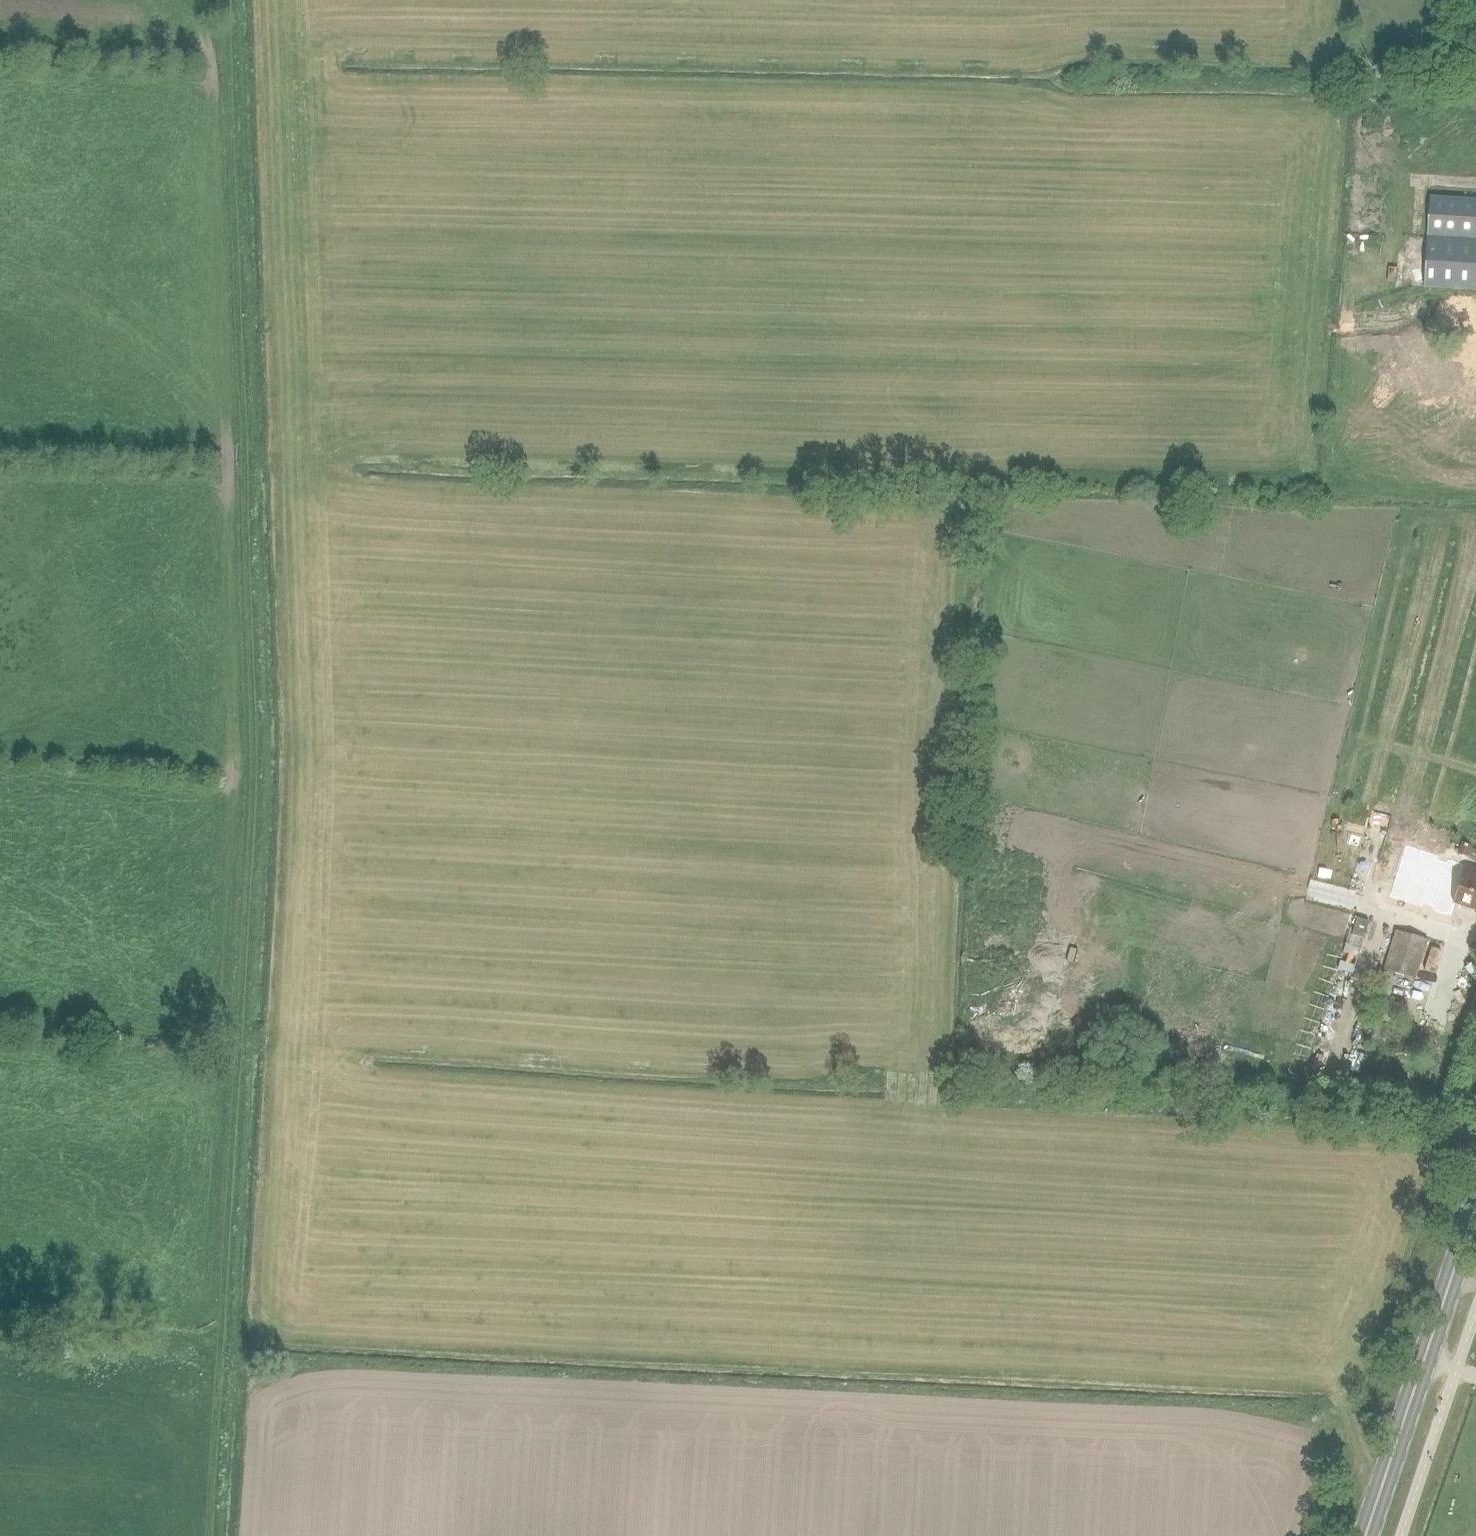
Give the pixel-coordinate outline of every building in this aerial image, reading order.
[(1429,197),(1424,287),(1475,290),(1475,200),(1429,197)] [(1470,845),(1459,841),(1456,853),(1466,856),(1470,845)] [(1402,845),(1384,900),(1447,920),(1453,903),(1475,911),(1475,869),(1402,845)] [(1364,936),(1368,919),(1357,916),(1352,933),(1364,936)] [(1428,939),(1395,930),(1383,970),(1416,979),(1428,939)]
